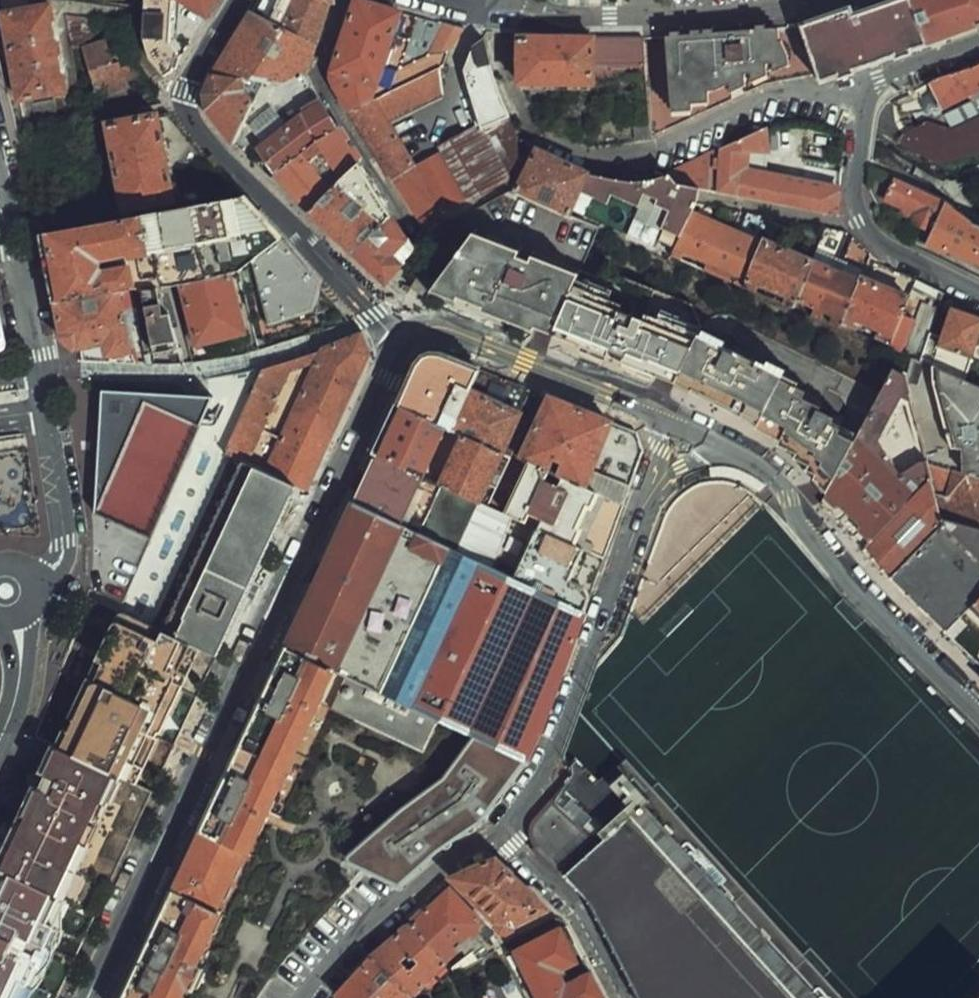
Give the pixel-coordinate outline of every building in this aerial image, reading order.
[(21,98),(66,90),(52,5),(29,8),(29,0),(3,0),(21,98)] [(145,37),(151,58),(166,75),(175,70),(179,51),(172,42),(175,0),(147,0),(145,37)] [(210,13),(218,0),(188,0),(210,13)] [(316,44),(329,4),(328,0),(261,0),(254,11),(316,44)] [(925,42),(910,0),(892,0),(850,13),(849,7),(798,23),(817,73),(819,79),(925,42)] [(925,42),(978,23),(978,0),(910,0),(925,42)] [(357,1),(330,78),(351,111),(432,72),(444,66),(450,47),(465,27),(442,22),(377,7),(357,1)] [(279,85),(307,75),(307,70),(316,44),(254,11),(215,73),(263,79),(265,80),(279,85)] [(644,38),(646,64),(650,123),(651,134),(684,120),(716,106),(738,95),(768,83),(797,77),(817,73),(798,23),(744,29),(731,31),(644,38)] [(594,64),(646,64),(644,38),(518,37),(518,81),(594,81),(594,64)] [(108,42),(83,49),(97,96),(128,87),(121,61),(114,63),(108,42)] [(432,72),(351,111),(427,233),(441,214),(485,186),(495,180),(507,179),(520,161),(520,133),(511,118),(490,66),(484,42),(475,46),(465,69),(484,127),(460,134),(437,146),(440,151),(416,166),(389,123),(444,94),(432,72)] [(974,63),(932,76),(927,82),(937,102),(939,105),(969,92),(972,98),(978,95),(978,60),(974,63)] [(207,94),(208,108),(236,143),(265,80),(263,79),(215,73),(207,94)] [(287,126),(319,101),(307,75),(279,85),(265,80),(236,143),(250,156),(261,147),(287,126)] [(972,98),(943,113),(915,127),(910,117),(894,118),(890,98),(886,101),(880,109),(875,127),(902,140),(937,162),(978,149),(978,95),(972,98)] [(307,154),(338,129),(319,101),(287,126),(307,154)] [(27,111),(30,125),(56,121),(52,108),(27,111)] [(171,167),(212,160),(171,112),(110,122),(125,208),(176,199),(171,167)] [(634,142),(651,141),(651,134),(650,123),(633,124),(634,142)] [(280,171),(274,177),(310,214),(358,162),(338,129),(307,154),(287,126),(261,147),(280,171)] [(720,175),(718,191),(779,202),(830,212),(838,214),(840,190),(740,171),(743,150),(767,151),(765,126),(669,172),(678,183),(699,187),(710,190),(713,173),(720,175)] [(517,190),(516,192),(569,215),(579,192),(588,171),(537,148),(517,190)] [(356,254),(392,214),(358,162),(310,214),(356,254)] [(699,187),(678,183),(669,172),(654,177),(633,178),(611,177),(588,171),(579,192),(607,204),(612,194),(639,205),(625,234),(652,245),(660,229),(679,237),(690,214),(696,199),(699,187)] [(935,191),(929,188),(897,175),(887,196),(923,214),(919,222),(930,227),(944,198),(940,195),(935,191)] [(452,261),(439,280),(433,289),(553,334),(554,332),(581,271),(600,228),(569,215),(516,192),(517,190),(512,188),(459,216),(448,227),(467,235),(452,261)] [(244,196),(115,220),(46,231),(59,300),(120,289),(135,287),(144,286),(167,285),(175,284),(184,282),(232,273),(242,270),(281,240),(244,196)] [(944,198),(930,227),(923,241),(944,250),(963,216),(957,209),(951,203),(944,198)] [(705,270),(722,276),(745,286),(764,239),(773,217),(749,212),(740,235),(690,214),(679,237),(671,257),(680,261),(684,254),(707,264),(705,270)] [(387,282),(413,249),(392,214),(356,254),(387,282)] [(970,222),(958,246),(972,253),(968,261),(978,266),(978,225),(970,222)] [(841,326),(842,324),(860,276),(869,252),(853,236),(839,269),(832,267),(847,231),(824,227),(812,258),(794,307),(803,311),(805,306),(813,309),(810,314),(841,326)] [(764,239),(745,286),(755,291),(758,286),(786,297),(784,303),(794,307),(812,258),(764,239)] [(242,270),(262,350),(350,321),(281,240),(242,270)] [(866,279),(860,276),(842,324),(855,330),(857,325),(878,334),(876,338),(892,345),(913,286),(916,278),(874,261),(866,279)] [(679,379),(680,375),(702,324),(693,301),(604,267),(599,279),(581,271),(554,332),(616,358),(619,351),(627,353),(625,360),(677,382),(679,379)] [(413,285),(429,295),(433,289),(439,280),(422,271),(413,285)] [(246,332),(232,273),(184,282),(200,343),(246,332)] [(180,347),(167,285),(144,286),(158,350),(180,347)] [(913,286),(892,345),(911,354),(921,358),(930,329),(939,298),(913,286)] [(131,349),(120,289),(59,300),(64,331),(83,349),(84,361),(112,362),(111,354),(131,349)] [(724,306),(715,306),(710,305),(702,324),(680,375),(698,385),(700,381),(749,406),(746,410),(762,418),(761,423),(805,445),(800,453),(812,459),(810,463),(822,469),(820,472),(833,481),(879,392),(768,337),(761,326),(754,318),(747,314),(740,310),(732,308),(724,306)] [(921,358),(978,383),(978,316),(949,306),(940,333),(930,329),(921,358)] [(370,353),(362,334),(325,346),(267,472),(297,486),(308,490),(369,358),(370,353)] [(430,354),(426,356),(406,391),(401,404),(450,427),(479,368),(442,355),(430,354)] [(921,358),(911,354),(907,374),(930,463),(957,469),(978,474),(978,383),(921,358)] [(225,452),(240,459),(245,461),(292,358),(265,366),(225,452)] [(503,452),(513,456),(514,453),(542,393),(479,368),(450,427),(503,452)] [(892,368),(879,392),(833,481),(828,492),(822,502),(864,549),(934,479),(930,463),(907,374),(892,368)] [(194,391),(193,378),(179,380),(179,391),(194,391)] [(152,535),(217,395),(106,387),(98,469),(111,475),(96,508),(152,535)] [(551,396),(522,456),(538,464),(625,503),(644,451),(638,430),(551,396)] [(502,454),(503,452),(450,427),(401,404),(400,406),(502,454)] [(502,454),(400,406),(378,453),(481,500),(502,454)] [(37,535),(41,532),(42,528),(28,433),(0,436),(0,531),(37,535)] [(356,500),(467,553),(490,504),(481,500),(378,453),(356,500)] [(511,459),(490,504),(498,508),(522,456),(514,453),(513,456),(511,459)] [(217,655),(297,486),(267,472),(245,461),(240,459),(160,628),(217,655)] [(605,557),(625,503),(538,464),(514,515),(544,529),(605,557)] [(978,526),(978,474),(957,469),(946,516),(978,526)] [(630,609),(643,621),(765,502),(751,488),(734,482),(720,478),(711,478),(704,480),(698,482),(692,486),(681,495),(674,503),(668,512),(630,609)] [(953,626),(978,598),(978,526),(946,516),(943,515),(934,479),(864,549),(882,568),(946,633),(953,626)] [(424,607),(442,615),(470,554),(467,553),(356,500),(288,646),(402,700),(416,672),(397,663),(424,607)] [(522,579),(586,609),(605,557),(544,529),(522,579)] [(416,707),(526,759),(539,733),(542,732),(586,609),(522,579),(491,564),(483,560),(416,707)] [(953,626),(978,652),(978,598),(953,626)] [(217,655),(160,628),(118,607),(70,714),(75,717),(71,723),(70,730),(64,727),(57,744),(156,790),(217,655)] [(318,914),(330,904),(351,885),(332,872),(347,857),(369,869),(399,885),(402,881),(417,868),(431,856),(446,844),(483,818),(526,759),(416,707),(402,700),(288,646),(125,997),(181,997),(189,982),(195,985),(204,965),(198,962),(222,909),(218,907),(245,851),(258,859),(193,997),(249,997),(257,985),(283,952),(301,932),(318,914)] [(0,860),(0,866),(3,867),(100,912),(156,790),(57,744),(56,743),(44,768),(37,769),(33,772),(32,778),(37,783),(31,795),(0,860)] [(583,768),(573,759),(565,766),(576,776),(583,768)] [(16,788),(31,795),(37,783),(21,777),(16,788)] [(793,969),(804,960),(652,794),(564,875),(585,898),(617,964),(635,997),(819,997),(793,969)] [(538,845),(535,849),(559,870),(590,834),(554,801),(534,824),(531,833),(533,839),(538,845)] [(503,927),(546,906),(495,858),(453,877),(503,927)] [(100,912),(3,867),(0,873),(0,997),(60,997),(100,912)] [(444,959),(482,921),(445,883),(429,897),(432,900),(409,922),(444,959)] [(410,996),(446,961),(444,959),(409,922),(372,957),(410,996)] [(522,966),(538,996),(559,986),(552,973),(577,961),(561,929),(516,952),(522,966)] [(516,952),(506,957),(513,970),(522,966),(516,952)] [(471,953),(451,967),(454,974),(477,962),(471,953)] [(410,996),(372,957),(338,996),(339,997),(411,997),(410,996)] [(539,997),(605,997),(591,971),(559,986),(538,996),(539,997)]
